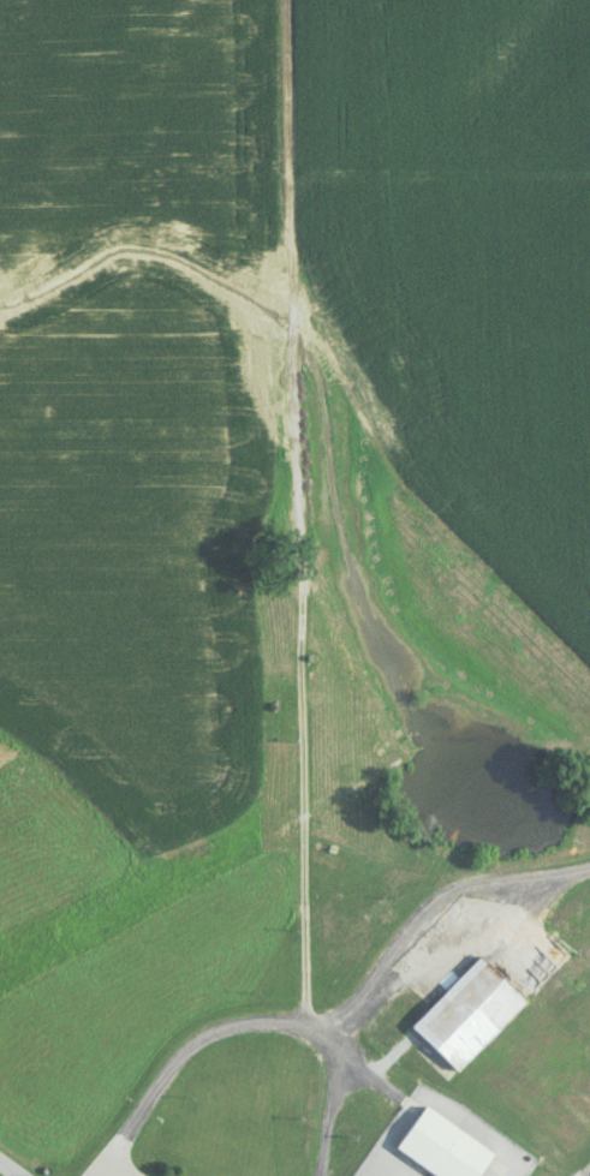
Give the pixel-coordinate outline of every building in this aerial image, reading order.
[(528,996),(482,951),(411,1025),(422,1035),(419,1039),(453,1073),(528,996)] [(495,1147),(424,1103),(397,1146),(444,1175),(477,1175),(495,1147)]
